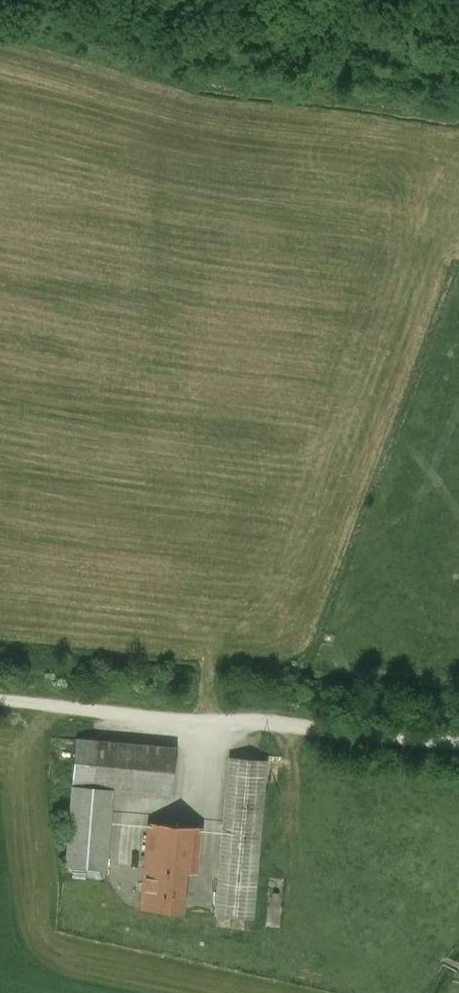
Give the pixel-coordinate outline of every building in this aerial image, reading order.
[(175,748),(75,739),(72,783),(112,787),(172,793),(175,748)] [(266,760),(230,757),(216,916),(252,919),(266,760)] [(112,787),(72,783),(65,865),(106,869),(112,787)] [(200,827),(148,823),(141,909),(181,912),(185,872),(196,873),(200,827)]
